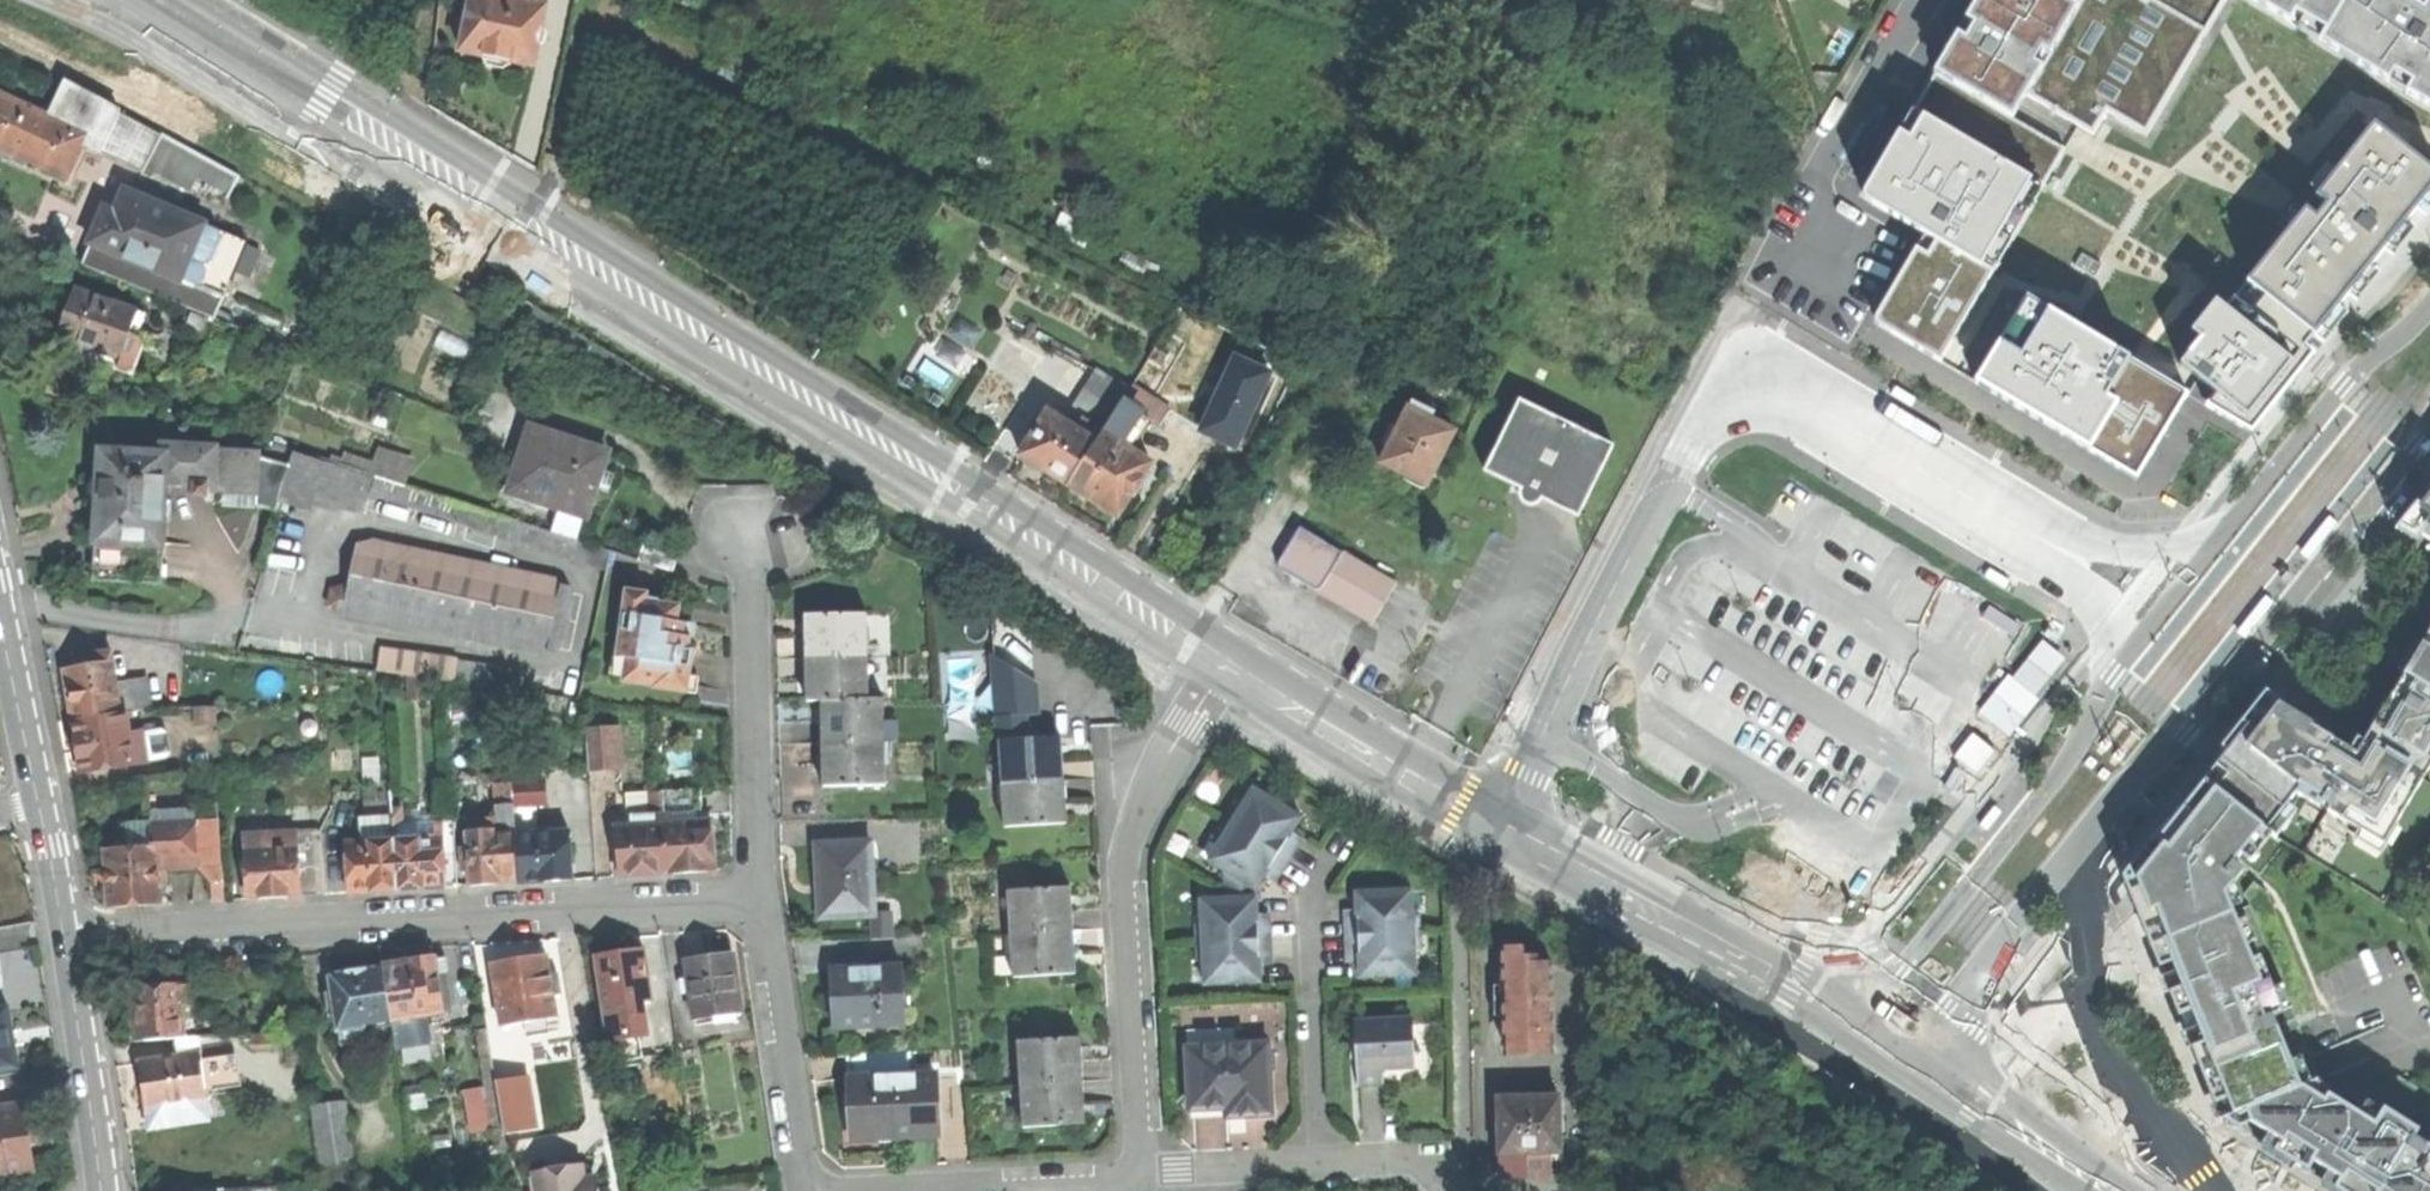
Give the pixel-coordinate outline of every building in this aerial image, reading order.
[(537,64),(549,2),(540,0),(472,0),(462,48),(476,51),(485,53),(489,63),(506,66),(514,60),(537,64)] [(1935,74),(2013,118),(2026,95),(2093,134),(2107,111),(2146,134),(2225,0),(1976,0),(1965,19),(1973,24),(1965,37),(1957,32),(1945,54),(1935,74)] [(2290,25),(2296,14),(2306,21),(2300,31),(2429,109),(2429,3),(2427,1),(2422,9),(2414,4),(2416,0),(2249,0),(2290,25)] [(312,36),(309,40),(331,53),(337,45),(320,35),(314,32),(312,36)] [(1935,74),(1914,108),(2043,185),(2065,148),(2013,118),(1935,74)] [(68,88),(52,123),(88,140),(84,148),(103,157),(144,177),(149,166),(163,139),(68,88)] [(68,183),(80,156),(84,148),(88,140),(52,123),(0,98),(0,151),(68,183)] [(1874,321),(1936,358),(2043,185),(1914,108),(1862,196),(1924,234),(1909,259),(1874,321)] [(2429,210),(2429,168),(2374,123),(2247,282),(2253,287),(2240,303),(2234,298),(2180,366),(2215,393),(2206,405),(2252,433),(2315,354),(2306,347),(2314,335),(2324,343),(2348,313),(2340,307),(2349,295),(2357,302),(2380,273),(2371,266),(2385,250),(2393,257),(2415,228),(2407,222),(2417,209),(2425,216),(2429,210)] [(163,138),(163,139),(149,166),(194,190),(199,180),(232,197),(241,180),(163,138)] [(100,165),(103,157),(84,148),(80,156),(100,165)] [(190,312),(217,323),(229,294),(232,287),(248,246),(127,196),(118,218),(106,214),(95,241),(84,268),(190,312)] [(241,291),(232,287),(229,294),(239,298),(241,291)] [(92,364),(134,379),(148,341),(140,339),(147,320),(76,294),(66,322),(59,341),(96,354),(92,364)] [(239,298),(229,294),(217,323),(237,331),(288,352),(300,323),(239,298)] [(1998,345),(1976,383),(2138,479),(2188,395),(2100,343),(2100,342),(2027,297),(1997,344),(1998,345)] [(237,331),(217,323),(190,312),(180,335),(183,336),(184,333),(228,351),(237,331)] [(1157,345),(1151,356),(1167,365),(1173,353),(1157,345)] [(1227,351),(1199,434),(1243,449),(1271,366),(1227,351)] [(1072,411),(1086,420),(1104,432),(1124,400),(1132,388),(1100,368),(1072,411)] [(1534,503),(1543,499),(1561,460),(1598,478),(1615,443),(1519,398),(1485,470),(1507,481),(1523,488),(1523,498),(1534,503)] [(1413,399),(1384,460),(1406,471),(1403,477),(1427,489),(1456,429),(1434,419),(1438,411),(1413,399)] [(1154,418),(1124,400),(1104,432),(1134,450),(1154,418)] [(1044,469),(1070,486),(1104,432),(1086,420),(1079,430),(1049,411),(1045,417),(1039,413),(1026,436),(1033,440),(1023,456),(1044,469)] [(574,516),(586,520),(596,492),(608,454),(530,429),(509,495),(574,516)] [(1104,432),(1070,486),(1091,499),(1120,517),(1134,494),(1136,496),(1146,480),(1144,479),(1154,463),(1134,450),(1104,432)] [(164,486),(215,488),(218,455),(218,452),(165,450),(164,458),(130,456),(129,460),(105,458),(104,485),(103,504),(101,544),(163,547),(164,486)] [(282,505),(308,513),(323,461),(297,453),(292,469),(282,505)] [(259,458),(218,455),(215,488),(215,494),(257,496),(256,509),(279,516),(282,505),(292,469),(259,461),(259,458)] [(380,479),(405,487),(413,464),(387,456),(380,479)] [(1543,499),(1580,517),(1598,478),(1561,460),(1543,499)] [(2408,524),(2429,537),(2429,496),(2408,524)] [(2339,511),(2335,508),(2302,550),(2310,556),(2339,519),(2343,514),(2339,511)] [(579,542),(586,520),(574,516),(567,538),(579,542)] [(1302,527),(1289,549),(1331,574),(1344,552),(1302,527)] [(638,561),(673,572),(679,555),(643,543),(638,561)] [(162,584),(163,547),(101,544),(99,581),(162,584)] [(377,624),(468,642),(483,568),(375,546),(360,555),(352,593),(382,599),(377,624)] [(1283,569),(1320,591),(1331,574),(1289,549),(1282,561),(1283,569)] [(1331,574),(1320,591),(1343,605),(1371,622),(1395,582),(1344,552),(1331,574)] [(483,568),(468,642),(537,656),(556,651),(568,594),(554,582),(483,568)] [(2274,593),(2270,590),(2237,632),(2245,638),(2274,601),(2278,596),(2274,593)] [(376,628),(377,624),(382,599),(352,593),(344,591),(333,594),(330,610),(339,620),(376,628)] [(654,692),(689,696),(692,673),(695,653),(690,652),(692,639),(688,639),(690,626),(679,624),(681,607),(658,605),(659,603),(647,601),(648,595),(625,592),(618,645),(620,646),(618,661),(626,662),(623,686),(654,690),(654,692)] [(808,641),(808,663),(869,662),(868,618),(807,619),(808,641)] [(2385,901),(2429,826),(2429,630),(2412,660),(2363,740),(2369,743),(2360,759),(2354,757),(2351,763),(2346,761),(2348,755),(2345,750),(2335,744),(2336,739),(2269,698),(2205,778),(2274,834),(2385,901)] [(2013,678),(2036,697),(2067,658),(2042,639),(2013,678)] [(69,699),(73,724),(120,716),(115,686),(109,653),(74,659),(76,671),(64,673),(69,699)] [(381,653),(378,675),(452,685),(455,664),(381,653)] [(809,706),(824,706),(870,705),(869,662),(808,663),(808,684),(809,706)] [(2006,673),(1981,715),(2009,738),(2040,701),(2036,697),(2013,678),(2006,673)] [(146,681),(115,686),(120,716),(126,714),(151,710),(146,681)] [(824,727),(824,748),(886,747),(885,705),(870,705),(824,706),(824,727)] [(196,711),(197,727),(216,727),(215,711),(196,711)] [(78,751),(83,777),(149,765),(149,763),(143,734),(130,736),(126,714),(120,716),(73,724),(78,751)] [(1000,716),(1001,740),(1028,738),(1026,715),(1000,716)] [(164,731),(143,734),(149,763),(168,760),(171,755),(168,735),(164,731)] [(589,772),(621,770),(619,732),(587,734),(589,772)] [(1001,740),(1004,787),(1065,784),(1064,760),(1062,736),(1028,738),(1001,740)] [(2349,747),(2336,739),(2335,744),(2345,750),(2348,755),(2346,761),(2351,763),(2354,757),(2360,759),(2369,743),(2363,740),(2357,752),(2349,747)] [(825,772),(825,791),(887,790),(886,769),(886,747),(824,748),(825,772)] [(1006,826),(1067,822),(1066,801),(1065,784),(1004,787),(1006,826)] [(527,785),(513,786),(516,831),(516,838),(530,837),(528,800),(527,785)] [(546,786),(527,785),(528,800),(547,804),(546,786)] [(496,787),(498,822),(499,832),(516,831),(513,786),(496,787)] [(2131,881),(2225,1112),(2323,1076),(2250,896),(2284,851),(2205,789),(2131,881)] [(1236,808),(1227,823),(1290,862),(1300,846),(1289,840),(1302,819),(1254,790),(1249,800),(1245,806),(1236,808)] [(664,795),(665,817),(674,817),(694,815),(694,818),(703,817),(702,793),(664,795)] [(652,796),(653,818),(656,818),(665,817),(664,795),(652,796)] [(694,815),(674,817),(675,826),(695,825),(694,818),(694,815)] [(665,817),(656,818),(656,827),(666,827),(675,826),(674,817),(665,817)] [(636,819),(637,828),(656,827),(656,818),(653,818),(636,819)] [(368,821),(369,845),(396,843),(396,833),(395,820),(368,821)] [(467,823),(467,834),(499,832),(498,822),(467,823)] [(1226,871),(1258,891),(1270,870),(1281,877),(1290,862),(1227,823),(1219,836),(1220,845),(1214,854),(1210,861),(1226,871)] [(203,824),(155,826),(156,849),(159,849),(160,864),(205,861),(203,824)] [(675,826),(666,827),(669,877),(694,875),(717,874),(714,824),(695,825),(675,826)] [(131,827),(132,850),(156,849),(155,826),(131,827)] [(637,828),(617,830),(620,880),(643,878),(669,877),(666,827),(656,827),(637,828)] [(418,831),(407,832),(408,842),(418,842),(418,831)] [(470,873),(471,888),(486,888),(498,887),(498,884),(519,883),(516,838),(516,831),(499,832),(467,834),(468,849),(461,850),(463,874),(470,873)] [(407,832),(396,833),(396,843),(408,842),(407,832)] [(324,834),(299,835),(300,851),(302,896),(327,895),(324,834)] [(570,834),(530,837),(516,838),(519,883),(519,885),(547,884),(572,882),(570,834)] [(248,837),(249,853),(300,851),(299,835),(248,837)] [(408,842),(396,843),(399,892),(424,891),(448,890),(445,840),(418,842),(408,842)] [(373,894),(399,892),(396,843),(369,845),(349,846),(352,895),(373,894)] [(824,890),(825,921),(876,919),(873,846),(818,849),(820,880),(820,890),(824,890)] [(110,879),(111,909),(162,907),(160,874),(160,864),(159,849),(156,849),(132,850),(109,851),(110,879)] [(249,853),(251,900),(276,899),(302,898),(302,896),(300,851),(249,853)] [(205,871),(205,861),(160,864),(160,874),(205,871)] [(1226,871),(1228,900),(1258,899),(1258,891),(1226,871)] [(1010,891),(1013,936),(1074,932),(1072,909),(1071,887),(1010,891)] [(1347,919),(1347,936),(1422,934),(1421,918),(1414,911),(1413,892),(1358,894),(1358,906),(1359,918),(1347,919)] [(1228,900),(1202,901),(1203,912),(1203,922),(1197,926),(1198,943),(1272,940),(1271,922),(1259,923),(1258,899),(1228,900)] [(1016,977),(1077,973),(1075,953),(1074,932),(1013,936),(1016,977)] [(1422,950),(1422,934),(1347,936),(1348,955),(1361,955),(1361,968),(1362,978),(1417,976),(1416,958),(1422,950)] [(1272,959),(1272,940),(1198,943),(1199,962),(1206,966),(1206,978),(1206,987),(1262,985),(1261,959),(1272,959)] [(620,957),(599,960),(612,1044),(618,1043),(642,1039),(636,1005),(654,1003),(646,953),(620,957)] [(520,963),(495,966),(504,1029),(529,1025),(531,1039),(551,1036),(549,1022),(559,1020),(556,997),(563,996),(561,978),(552,979),(549,958),(520,963)] [(710,961),(688,964),(696,1022),(718,1019),(739,1016),(743,1015),(735,958),(710,961)] [(1503,1057),(1552,1056),(1551,977),(1539,977),(1539,969),(1523,970),(1523,960),(1501,960),(1501,984),(1492,985),(1492,1008),(1493,1029),(1503,1029),(1503,1057)] [(410,967),(386,970),(394,1025),(397,1047),(430,1043),(426,1016),(452,1012),(448,984),(439,985),(436,963),(410,967)] [(338,1018),(343,1049),(370,1045),(368,1029),(394,1025),(386,970),(358,974),(332,978),(335,995),(327,996),(331,1020),(338,1018)] [(834,1002),(836,1029),(907,1026),(904,971),(833,974),(834,1002)] [(178,1042),(187,1041),(186,1022),(185,1007),(193,1006),(192,988),(134,991),(135,1017),(137,1044),(178,1042)] [(17,1069),(13,1044),(8,1010),(0,1011),(0,1072),(17,1069)] [(740,1025),(739,1016),(718,1019),(719,1028),(740,1025)] [(1358,1051),(1360,1085),(1384,1084),(1384,1080),(1383,1073),(1388,1068),(1416,1067),(1414,1026),(1414,1019),(1357,1022),(1358,1051)] [(199,1021),(186,1022),(187,1041),(200,1041),(199,1021)] [(1431,1025),(1414,1026),(1416,1067),(1433,1066),(1431,1025)] [(1189,1032),(1190,1050),(1217,1049),(1237,1048),(1236,1030),(1189,1032)] [(489,1095),(499,1093),(498,1084),(490,1031),(479,1033),(489,1095)] [(252,1037),(253,1048),(272,1047),(271,1036),(252,1037)] [(1020,1041),(1022,1086),(1083,1082),(1082,1060),(1081,1037),(1020,1041)] [(645,1061),(642,1039),(618,1043),(621,1065),(645,1061)] [(211,1040),(200,1041),(187,1041),(178,1042),(180,1061),(202,1058),(213,1056),(211,1040)] [(1210,1062),(1191,1063),(1192,1085),(1193,1110),(1229,1109),(1246,1108),(1246,1117),(1272,1116),(1270,1076),(1275,1070),(1275,1053),(1269,1050),(1269,1047),(1237,1048),(1217,1049),(1210,1062)] [(1190,1050),(1191,1063),(1210,1062),(1217,1049),(1190,1050)] [(851,1056),(852,1081),(916,1078),(915,1072),(915,1054),(851,1056)] [(150,1111),(153,1131),(209,1123),(206,1103),(208,1102),(202,1058),(180,1061),(142,1066),(146,1094),(148,1111),(150,1111)] [(1433,1078),(1433,1066),(1416,1067),(1388,1068),(1383,1073),(1384,1080),(1433,1078)] [(852,1081),(850,1081),(852,1112),(853,1141),(941,1137),(938,1077),(926,1078),(916,1078),(852,1081)] [(531,1079),(498,1084),(499,1093),(506,1134),(539,1129),(531,1079)] [(1022,1086),(1025,1128),(1086,1124),(1085,1104),(1083,1082),(1022,1086)] [(2235,1130),(2330,1190),(2429,1190),(2429,1136),(2386,1109),(2379,1123),(2322,1082),(2227,1117),(2235,1130)] [(463,1089),(474,1133),(493,1128),(482,1084),(463,1089)] [(33,1170),(29,1138),(24,1104),(0,1108),(0,1175),(33,1170)] [(347,1104),(314,1109),(322,1168),(355,1163),(347,1104)] [(1229,1118),(1246,1117),(1246,1108),(1229,1109),(1229,1118)] [(1499,1152),(1499,1190),(1550,1188),(1549,1164),(1561,1164),(1560,1149),(1568,1148),(1567,1108),(1497,1110),(1499,1152)] [(1193,1120),(1229,1118),(1229,1109),(1193,1110),(1193,1120)] [(529,1169),(531,1190),(597,1190),(594,1163),(529,1169)]
